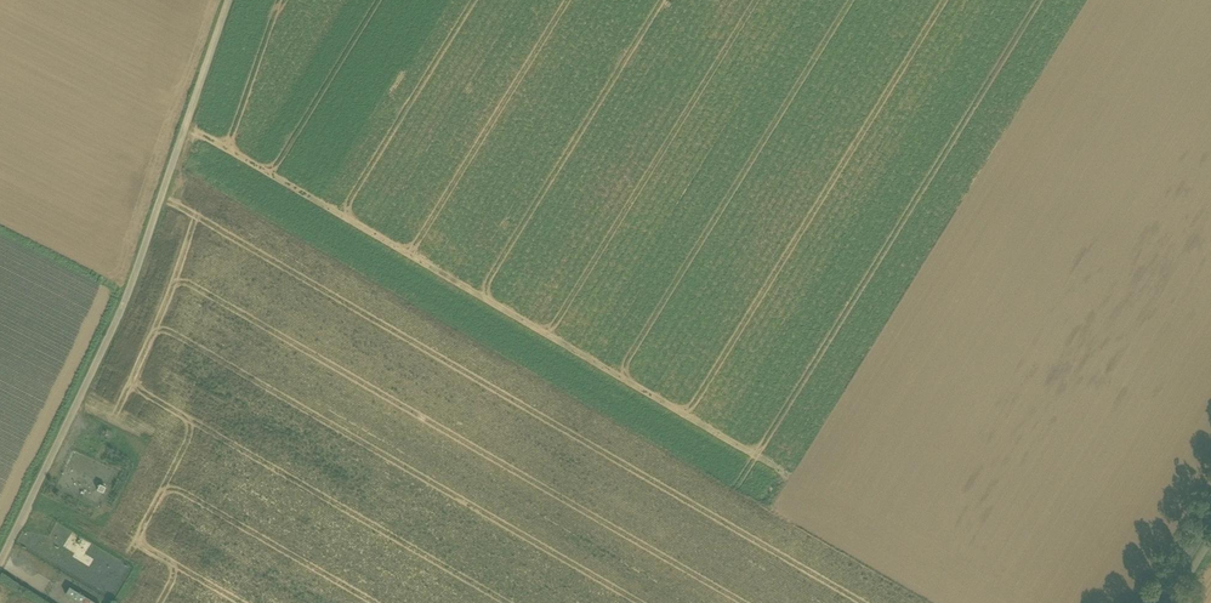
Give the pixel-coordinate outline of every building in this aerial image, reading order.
[(69,590),(65,597),(75,602),(91,602),(69,590)]
